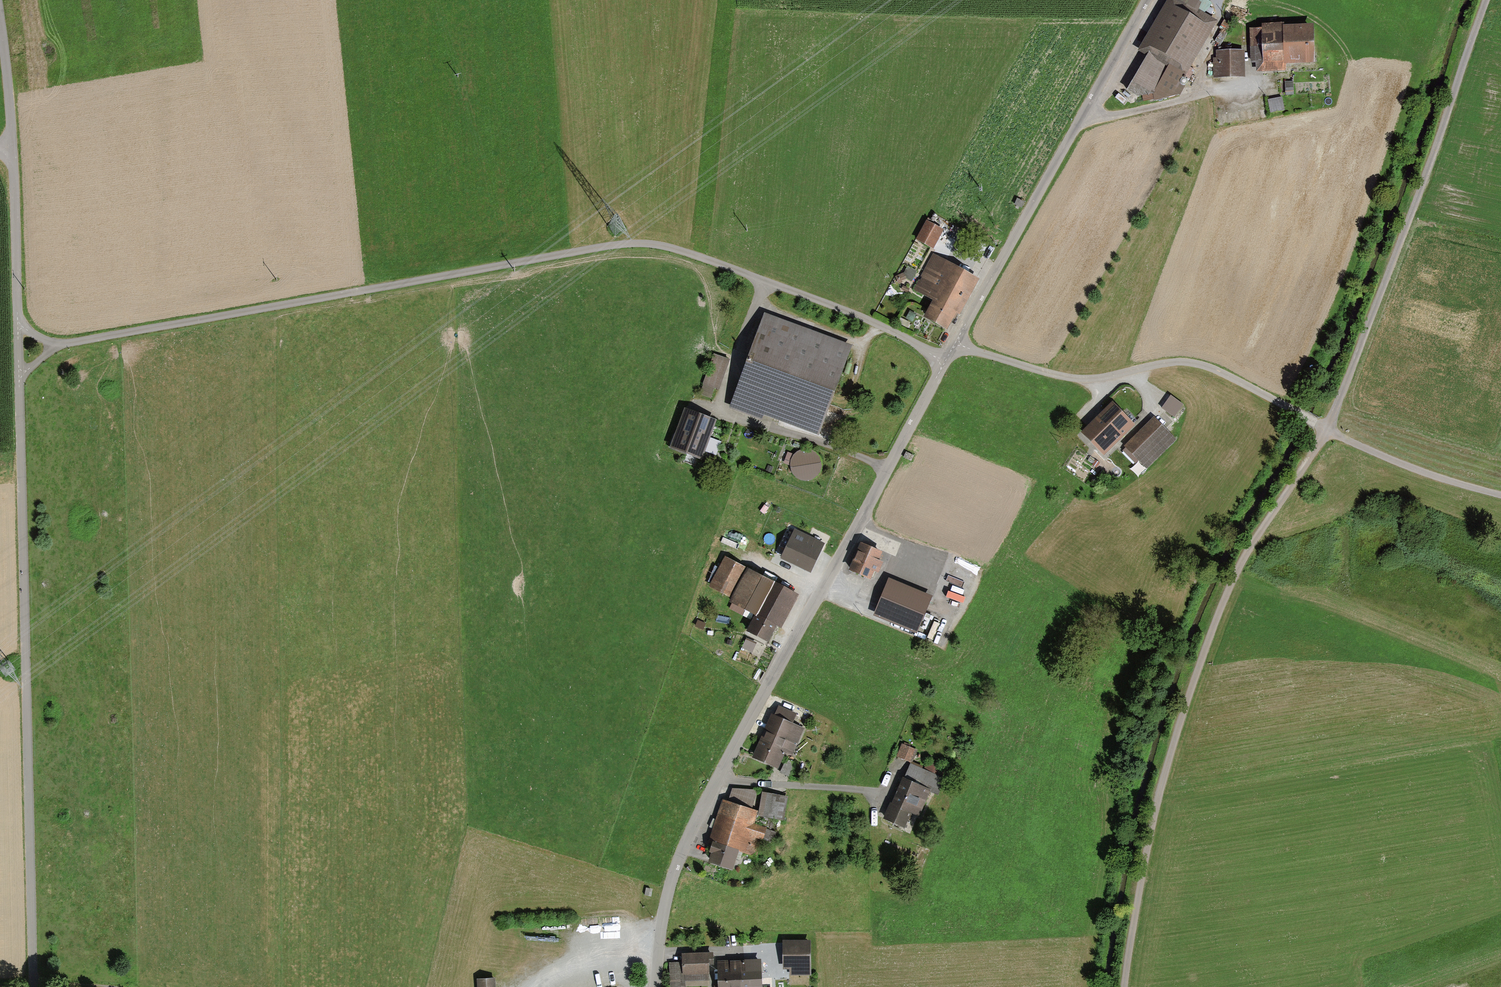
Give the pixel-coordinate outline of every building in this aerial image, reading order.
[(1200,0),(1169,0),(1139,50),(1150,56),(1127,93),(1144,103),(1179,96),(1186,84),(1182,79),(1217,25),(1194,10),(1200,0)] [(1262,30),(1251,30),(1252,62),(1257,62),(1257,71),(1284,70),(1284,65),(1313,64),(1311,28),(1280,29),(1280,26),(1262,27),(1262,30)] [(1244,52),(1215,52),(1216,78),(1244,77),(1244,52)] [(1279,99),(1268,101),(1270,111),(1281,109),(1279,99)] [(1227,113),(1229,125),(1241,123),(1240,112),(1227,113)] [(924,223),(915,240),(929,248),(939,232),(924,223)] [(914,289),(933,300),(953,310),(957,312),(974,281),(930,258),(914,289)] [(944,327),(953,310),(933,300),(924,317),(944,327)] [(850,348),(764,317),(732,405),(818,436),(850,348)] [(712,357),(702,384),(715,388),(725,362),(712,357)] [(1169,397),(1161,408),(1172,415),(1179,404),(1169,397)] [(1110,404),(1081,433),(1101,453),(1130,425),(1110,404)] [(685,412),(669,448),(695,459),(711,423),(685,412)] [(1152,419),(1124,446),(1144,466),(1172,440),(1152,419)] [(788,540),(777,562),(805,575),(816,554),(788,540)] [(859,545),(848,569),(869,579),(880,555),(859,545)] [(791,596),(725,560),(708,590),(754,615),(745,631),(749,634),(742,648),(749,652),(757,637),(765,642),(791,596)] [(926,597),(886,580),(872,614),(912,631),(926,597)] [(949,592),(947,599),(965,606),(968,600),(949,592)] [(776,707),(752,759),(773,768),(781,751),(788,754),(800,729),(788,724),(792,715),(776,707)] [(901,746),(896,756),(908,763),(914,752),(901,746)] [(784,760),(779,772),(787,776),(793,764),(784,760)] [(908,765),(896,792),(920,803),(926,789),(934,793),(943,773),(927,765),(924,772),(908,765)] [(713,841),(706,861),(729,868),(735,848),(753,853),(760,830),(750,827),(754,813),(746,810),(752,793),(733,787),(727,805),(722,804),(710,840),(713,841)] [(914,815),(920,803),(896,792),(883,820),(899,827),(906,811),(914,815)] [(784,799),(762,794),(757,817),(780,821),(784,799)] [(806,943),(784,943),(784,968),(789,968),(789,975),(806,974),(806,943)] [(668,965),(669,979),(707,976),(706,965),(709,964),(708,956),(680,958),(681,964),(668,965)] [(758,961),(737,962),(738,986),(759,986),(758,961)] [(737,962),(716,963),(717,986),(738,986),(737,962)]
